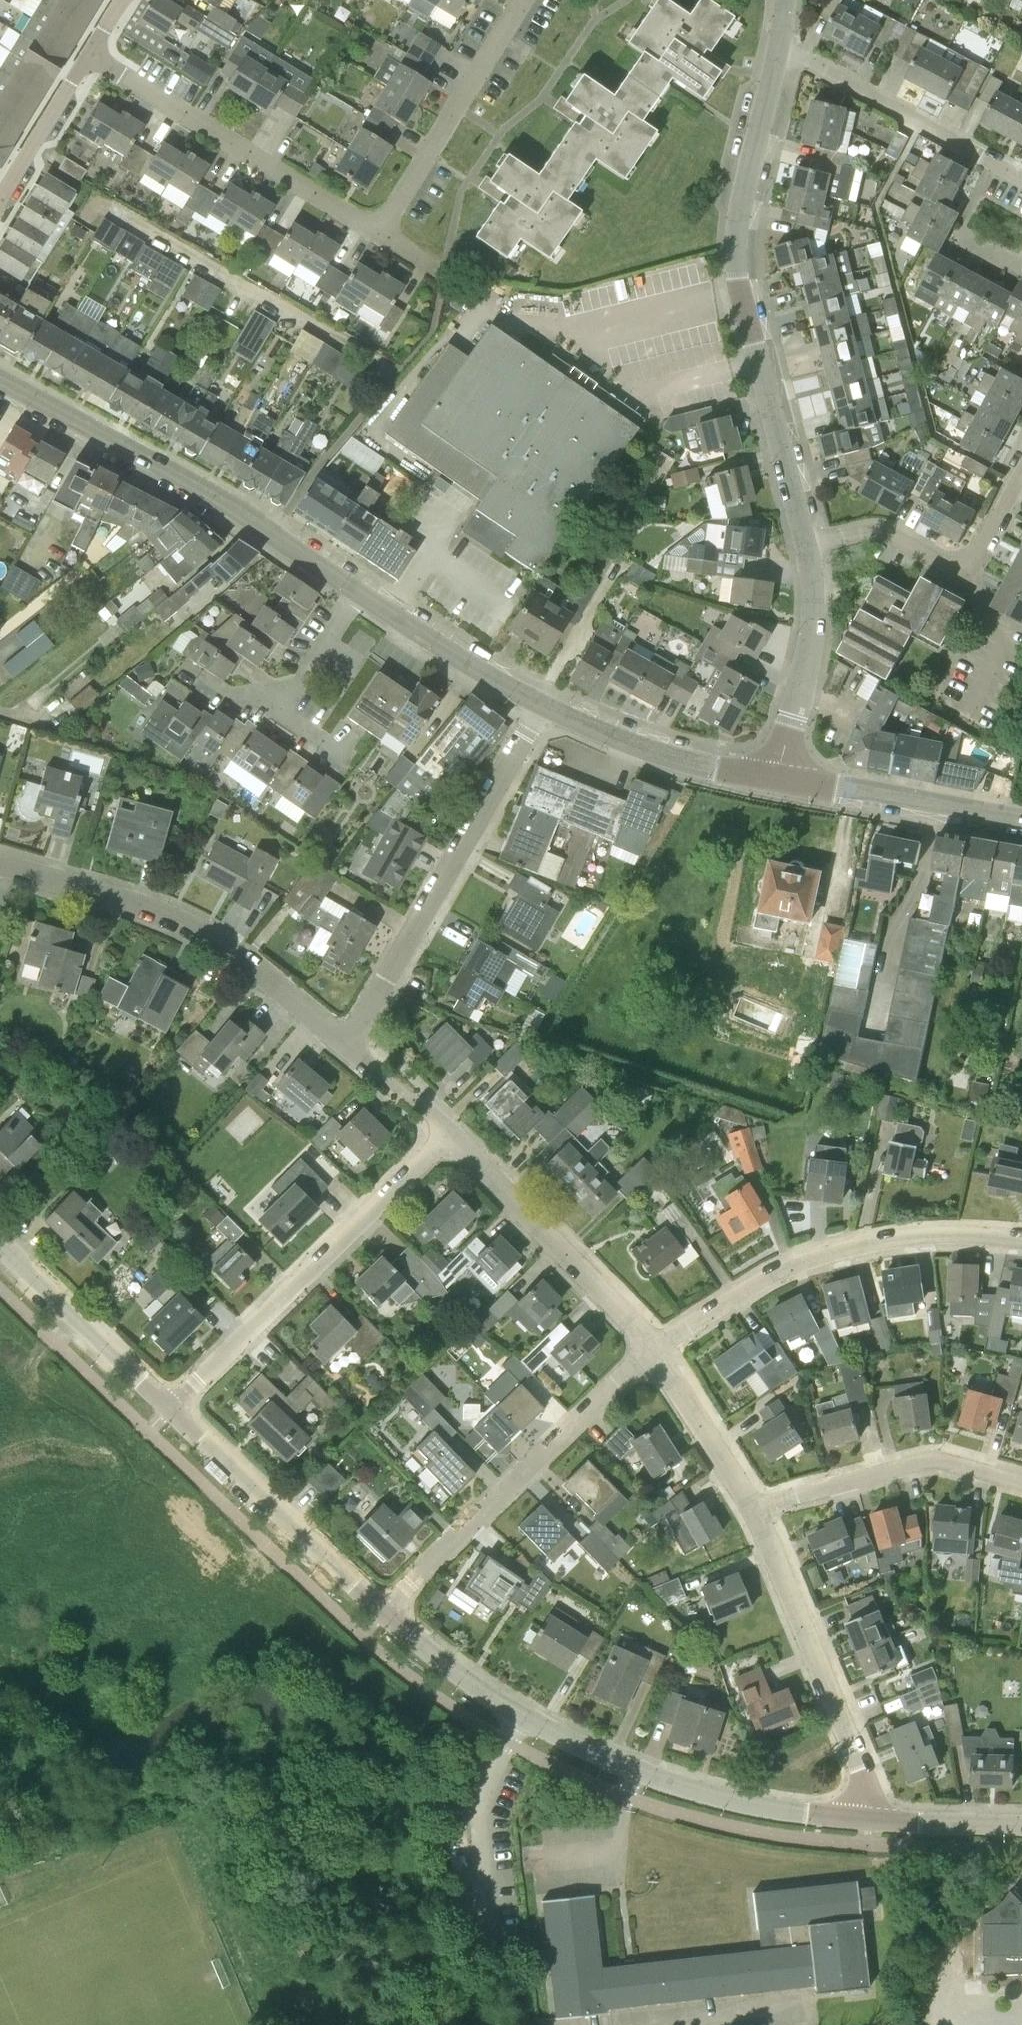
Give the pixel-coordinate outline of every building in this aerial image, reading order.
[(39,0),(28,0),(25,8),(34,11),(39,0)] [(85,26),(44,0),(42,0),(32,16),(75,43),(85,26)] [(96,9),(82,0),(44,0),(85,26),(96,9)] [(101,0),(82,0),(96,9),(101,0)] [(162,0),(151,0),(140,19),(167,36),(176,21),(194,32),(204,17),(186,4),(180,11),(162,0)] [(470,0),(440,0),(436,7),(458,20),(470,0)] [(666,0),(657,0),(627,43),(641,54),(639,58),(670,79),(700,100),(719,72),(703,61),(707,55),(733,18),(707,0),(699,0),(689,16),(666,0)] [(846,47),(867,6),(856,0),(830,0),(824,12),(834,17),(824,35),(846,47)] [(234,35),(239,26),(235,23),(236,20),(214,6),(207,17),(234,35)] [(898,22),(884,14),(867,6),(846,47),(866,57),(876,39),(886,45),(898,22)] [(64,60),(75,43),(32,16),(22,34),(64,60)] [(986,60),(993,42),(961,28),(953,46),(986,60)] [(927,90),(944,58),(926,49),(931,39),(917,32),(903,60),(913,65),(906,79),(927,90)] [(413,43),(435,57),(441,47),(435,43),(420,34),(419,33),(413,43)] [(53,80),(66,61),(64,60),(22,34),(11,51),(52,79),(53,80)] [(432,61),(435,57),(413,43),(406,54),(429,67),(432,61)] [(989,70),(966,58),(949,49),(944,58),(927,90),(948,101),(957,82),(978,93),(989,70)] [(52,79),(11,51),(0,69),(42,95),(52,79)] [(216,69),(192,54),(182,71),(206,86),(216,69)] [(423,77),(429,67),(406,54),(393,75),(380,67),(373,78),(388,86),(418,105),(432,83),(423,77)] [(267,70),(245,56),(238,68),(227,61),(220,71),(231,78),(225,87),(248,101),(267,70)] [(670,79),(639,58),(636,62),(635,61),(612,95),(581,75),(563,103),(585,118),(583,122),(580,126),(573,122),(538,175),(507,155),(488,183),(511,198),(508,202),(505,207),(499,202),(475,238),(504,258),(518,239),(547,259),(580,211),(565,200),(593,159),(622,179),(655,132),(640,121),(670,79)] [(42,95),(0,69),(0,93),(32,113),(42,95)] [(274,104),(284,111),(298,88),(288,82),(287,82),(267,70),(248,101),(268,113),(274,104)] [(1001,133),(1018,101),(999,91),(1003,82),(992,76),(979,99),(990,105),(981,123),(1001,133)] [(406,126),(418,105),(388,86),(368,118),(390,132),(396,121),(406,126)] [(972,105),(976,93),(957,87),(953,99),(972,105)] [(309,95),(298,88),(284,111),(295,117),(309,95)] [(32,113),(0,93),(0,116),(22,130),(32,113)] [(842,131),(848,108),(814,100),(809,122),(842,131)] [(1018,101),(1001,133),(1021,143),(1021,141),(1021,103),(1018,101)] [(119,117),(97,103),(78,134),(101,149),(103,144),(123,114),(121,113),(119,117)] [(131,172),(144,151),(133,144),(144,127),(123,114),(103,144),(125,157),(119,165),(131,172)] [(22,130),(0,116),(0,140),(11,147),(22,130)] [(379,170),(393,147),(384,141),(390,132),(368,118),(348,151),(379,170)] [(844,167),(847,153),(838,151),(842,131),(809,122),(804,144),(822,148),(820,160),(844,167)] [(897,160),(909,138),(897,132),(885,154),(897,160)] [(11,147),(0,140),(0,164),(1,164),(12,147),(11,147)] [(184,156),(162,143),(154,156),(144,151),(131,172),(141,179),(144,175),(165,189),(168,184),(169,184),(188,153),(186,152),(184,156)] [(366,190),(379,170),(348,151),(336,171),(366,190)] [(196,213),(209,191),(198,185),(209,166),(188,153),(169,184),(189,197),(178,216),(188,222),(194,212),(196,213)] [(969,169),(938,153),(933,165),(921,159),(916,167),(959,190),(969,169)] [(80,181),(87,170),(65,157),(58,169),(80,181)] [(855,170),(844,167),(820,160),(817,171),(798,166),(794,187),(828,196),(847,200),(855,170)] [(949,208),(959,190),(916,167),(912,175),(923,181),(918,190),(949,208)] [(61,234),(74,213),(68,209),(77,194),(41,173),(0,240),(0,276),(17,287),(35,259),(43,263),(61,234)] [(249,196),(227,183),(219,197),(209,191),(196,213),(193,218),(203,224),(208,215),(230,229),(233,224),(234,225),(253,193),(252,192),(249,196)] [(829,231),(831,219),(823,218),(828,196),(794,187),(788,210),(807,214),(805,225),(799,224),(823,230),(829,231)] [(949,208),(918,190),(916,193),(927,199),(923,207),(911,202),(907,210),(949,233),(960,213),(949,208)] [(261,253),(274,231),(263,224),(274,206),(253,193),(234,225),(254,237),(249,245),(260,253),(261,253)] [(938,253),(949,233),(907,210),(902,219),(913,224),(907,236),(938,253)] [(114,248),(124,231),(101,217),(88,238),(101,246),(104,242),(114,248)] [(296,269),(298,265),(309,246),(318,232),(317,232),(315,236),(293,223),(284,237),(274,231),(261,253),(260,253),(259,257),(268,263),(273,255),(296,269)] [(80,239),(85,231),(74,224),(69,232),(80,239)] [(820,241),(823,230),(799,224),(795,242),(776,247),(782,269),(816,260),(816,259),(810,238),(820,241)] [(130,270),(144,245),(142,244),(143,242),(124,231),(114,248),(112,251),(131,263),(128,269),(130,270)] [(325,293),(339,271),(328,264),(340,245),(318,232),(309,246),(298,265),(319,278),(314,286),(325,293)] [(151,277),(154,279),(166,258),(144,245),(130,270),(149,280),(151,277)] [(852,273),(846,251),(816,259),(816,260),(782,269),(801,265),(806,284),(852,273)] [(935,307),(958,265),(938,254),(921,285),(932,292),(927,302),(935,307)] [(874,267),(886,264),(884,256),(871,259),(874,267)] [(170,288),(183,267),(166,258),(154,279),(170,288)] [(379,276),(357,263),(349,277),(339,271),(325,293),(336,299),(338,295),(349,302),(346,306),(357,313),(357,314),(383,273),(382,272),(379,276)] [(876,275),(888,272),(886,264),(874,267),(876,275)] [(960,306),(977,275),(958,265),(935,307),(943,311),(949,301),(960,306)] [(197,304),(209,283),(192,273),(180,294),(197,304)] [(390,332),(402,313),(391,306),(404,287),(383,273),(357,314),(378,327),(379,326),(390,332)] [(854,280),(852,273),(806,284),(812,306),(846,297),(861,293),(858,279),(854,280)] [(965,323),(967,324),(973,327),(996,285),(977,275),(960,306),(970,312),(965,323)] [(996,285),(973,327),(979,331),(981,332),(986,321),(999,328),(1006,314),(1021,284),(1021,281),(1013,295),(996,285)] [(31,284),(30,283),(17,305),(0,296),(0,335),(31,284)] [(208,311),(221,290),(209,283),(197,304),(208,311)] [(42,319),(41,319),(54,298),(31,284),(0,335),(0,340),(21,353),(42,319)] [(1021,328),(1021,284),(1006,314),(1016,319),(1010,329),(1018,334),(1021,328)] [(459,312),(467,300),(459,294),(450,306),(459,312)] [(817,327),(851,318),(846,297),(812,306),(817,327)] [(885,310),(897,306),(895,297),(883,300),(885,310)] [(43,365),(77,309),(66,303),(53,326),(42,319),(21,353),(23,354),(25,359),(30,362),(35,361),(43,365)] [(887,317),(899,314),(897,306),(885,310),(887,317)] [(81,342),(73,338),(87,315),(77,309),(43,365),(53,371),(54,376),(60,379),(65,378),(85,345),(87,346),(101,323),(95,320),(81,342)] [(252,355),(273,323),(253,310),(232,342),(252,355)] [(823,348),(871,335),(866,314),(851,318),(817,327),(823,348)] [(87,391),(128,323),(126,322),(119,334),(101,323),(87,346),(85,345),(65,378),(87,391)] [(108,403),(128,369),(118,363),(121,358),(119,357),(137,328),(128,323),(87,391),(108,403)] [(558,372),(490,324),(468,357),(448,343),(386,432),(482,502),(462,532),(463,532),(466,528),(488,543),(588,394),(571,382),(570,382),(574,375),(562,366),(558,372)] [(973,327),(967,340),(973,344),(979,331),(973,327)] [(1018,334),(1014,343),(1021,347),(1021,328),(1018,334)] [(311,364),(323,343),(302,330),(290,352),(297,355),(311,364)] [(828,368),(862,360),(877,356),(871,335),(823,348),(828,368)] [(896,351),(908,348),(906,339),(893,342),(896,351)] [(332,377),(344,355),(323,343),(311,364),(332,377)] [(130,416),(168,352),(158,346),(151,358),(150,358),(139,376),(128,369),(108,403),(130,416)] [(898,359),(910,356),(908,348),(896,351),(898,359)] [(952,350),(946,361),(952,365),(958,354),(952,350)] [(154,429),(173,396),(161,389),(179,358),(168,352),(130,416),(139,421),(141,426),(146,429),(151,428),(154,429)] [(351,388),(364,367),(344,355),(332,377),(351,388)] [(833,389),(867,381),(862,360),(828,368),(833,389)] [(206,366),(195,384),(206,391),(217,373),(206,366)] [(1003,368),(997,378),(986,373),(981,382),(1021,403),(1021,378),(1003,368)] [(839,410),(873,401),(867,381),(833,389),(839,410)] [(907,393),(919,389),(917,381),(904,384),(907,393)] [(1021,407),(1021,403),(981,382),(977,390),(988,397),(983,407),(1014,423),(1021,407)] [(912,416),(925,413),(919,389),(907,393),(912,416)] [(213,420),(206,416),(216,397),(207,391),(196,409),(176,442),(184,447),(186,452),(191,455),(196,454),(199,455),(218,423),(217,422),(213,420)] [(220,468),(261,398),(252,392),(243,406),(242,406),(232,423),(230,422),(227,428),(218,423),(199,455),(220,468)] [(536,575),(638,428),(588,394),(488,543),(536,575)] [(176,442),(196,409),(184,402),(173,396),(154,429),(176,442)] [(261,448),(270,431),(259,425),(271,404),(261,398),(220,468),(241,480),(261,448)] [(844,431),(881,422),(889,420),(884,398),(873,401),(839,410),(844,431)] [(1014,423),(983,407),(978,417),(966,411),(961,420),(1003,442),(1014,423)] [(713,422),(710,409),(684,414),(669,418),(663,428),(672,433),(688,429),(697,427),(704,452),(704,453),(721,448),(722,453),(740,449),(735,430),(731,431),(728,418),(713,422)] [(915,428),(927,423),(925,413),(912,416),(915,428)] [(262,493),(307,417),(306,417),(304,420),(294,436),(285,431),(271,454),(261,448),(241,480),(242,481),(243,486),(249,489),(254,488),(262,493)] [(284,505),(303,474),(309,465),(297,458),(318,424),(307,417),(262,493),(269,497),(271,501),(276,505),(281,504),(284,505)] [(992,463),(992,462),(1003,442),(961,420),(956,429),(967,435),(961,446),(992,463)] [(873,460),(869,449),(887,443),(881,422),(844,431),(821,437),(827,460),(845,455),(848,465),(873,460)] [(921,442),(931,437),(925,425),(915,429),(921,442)] [(37,446),(29,442),(30,436),(13,426),(0,449),(0,475),(14,483),(37,446)] [(373,475),(376,472),(386,460),(351,437),(338,452),(373,475)] [(65,455),(40,442),(37,446),(14,483),(15,484),(20,475),(46,489),(65,455)] [(983,479),(989,468),(967,456),(961,467),(983,479)] [(876,461),(873,460),(848,465),(851,477),(866,474),(869,476),(859,493),(879,504),(897,472),(877,461),(876,461)] [(921,499),(933,477),(922,471),(903,461),(897,472),(879,504),(899,514),(910,493),(921,499)] [(89,469),(74,462),(50,503),(73,514),(94,471),(93,470),(91,473),(87,471),(89,469)] [(94,471),(73,514),(71,519),(82,524),(71,545),(83,551),(95,530),(118,482),(120,478),(96,467),(94,471)] [(673,489),(701,481),(697,467),(670,475),(673,489)] [(753,500),(745,467),(708,478),(710,486),(716,485),(721,505),(725,520),(726,520),(753,520),(749,501),(753,500)] [(356,490),(322,469),(314,479),(293,511),(333,538),(363,489),(359,486),(356,490)] [(365,558),(388,525),(379,519),(386,509),(375,502),(379,495),(376,492),(385,478),(376,472),(373,475),(369,481),(363,489),(333,538),(365,558)] [(942,482),(933,477),(921,499),(929,504),(920,521),(940,532),(958,502),(965,489),(945,477),(942,482)] [(95,530),(107,536),(113,525),(121,528),(140,493),(118,482),(95,530)] [(169,508),(140,493),(121,528),(113,525),(107,536),(111,539),(105,546),(114,554),(127,542),(169,508)] [(663,509),(664,497),(654,496),(652,508),(663,509)] [(959,543),(976,512),(958,502),(940,532),(959,543)] [(173,551),(200,529),(178,514),(156,533),(164,542),(137,563),(144,572),(172,549),(173,551)] [(689,559),(719,563),(720,551),(759,556),(762,530),(759,530),(760,519),(753,520),(726,520),(726,526),(706,524),(704,547),(691,545),(689,559)] [(398,532),(388,525),(365,558),(397,580),(416,552),(410,548),(414,541),(410,539),(411,537),(399,529),(398,532)] [(195,569),(221,542),(200,529),(173,551),(172,549),(144,572),(146,574),(159,563),(176,584),(195,569)] [(227,584),(258,554),(238,540),(211,565),(210,564),(180,589),(157,608),(163,615),(186,596),(189,599),(199,590),(198,590),(217,574),(227,584)] [(1013,568),(1021,573),(1021,551),(1013,568)] [(719,563),(689,559),(688,572),(717,576),(719,563)] [(646,591),(656,574),(634,562),(624,578),(646,591)] [(12,591),(24,570),(14,565),(3,586),(12,591)] [(1013,568),(1002,587),(1021,598),(1021,573),(1013,568)] [(22,596),(33,575),(24,570),(12,591),(22,596)] [(304,623),(311,613),(307,610),(318,594),(287,573),(274,591),(282,597),(277,606),(304,623)] [(34,602),(45,581),(33,575),(22,596),(34,602)] [(914,594),(909,591),(881,576),(865,605),(839,653),(884,678),(910,629),(942,646),(967,601),(923,577),(914,594)] [(546,654),(554,640),(579,598),(543,577),(510,628),(529,639),(527,642),(546,654)] [(772,582),(740,578),(733,577),(733,578),(729,603),(768,610),(772,582)] [(590,579),(582,593),(591,599),(599,584),(590,579)] [(1002,587),(992,607),(1021,623),(1021,620),(1021,598),(1002,587)] [(168,598),(160,588),(118,620),(127,631),(157,607),(157,608),(180,589),(179,588),(168,598)] [(120,610),(113,601),(106,607),(112,615),(120,610)] [(273,611),(264,605),(250,625),(251,626),(252,626),(279,643),(283,646),(294,630),(298,632),(304,623),(277,606),(273,611)] [(768,634),(731,615),(722,631),(712,626),(703,642),(733,660),(740,649),(754,658),(768,634)] [(32,619),(16,632),(26,645),(2,665),(13,678),(54,644),(32,619)] [(622,632),(604,622),(571,680),(588,690),(588,691),(590,692),(613,653),(623,635),(628,626),(626,625),(622,632)] [(252,626),(251,626),(247,631),(238,626),(225,644),(218,639),(217,641),(244,658),(257,667),(264,657),(267,660),(279,643),(252,626)] [(213,647),(204,640),(197,635),(183,655),(191,660),(223,681),(234,665),(238,667),(244,658),(217,641),(213,647)] [(650,662),(630,651),(635,643),(623,635),(613,653),(623,659),(610,681),(632,694),(655,654),(654,654),(650,662)] [(743,708),(755,685),(728,669),(733,660),(703,642),(695,657),(723,673),(713,692),(743,708)] [(674,665),(655,654),(632,694),(654,707),(663,692),(671,697),(686,671),(689,667),(677,659),(674,665)] [(152,666),(135,671),(142,687),(157,683),(152,666)] [(684,705),(696,682),(690,679),(692,674),(686,671),(671,697),(684,705)] [(393,683),(379,673),(348,717),(380,740),(386,732),(411,696),(408,694),(412,688),(397,677),(393,683)] [(80,713),(99,696),(89,685),(70,702),(80,713)] [(441,701),(418,685),(411,696),(386,732),(409,747),(441,701)] [(911,720),(919,706),(882,685),(858,727),(845,758),(848,765),(872,770),(877,738),(886,739),(898,714),(911,720)] [(729,734),(743,708),(713,692),(699,717),(729,734)] [(473,769),(496,742),(495,741),(506,727),(500,722),(501,720),(470,695),(454,715),(454,716),(414,764),(396,788),(423,808),(440,787),(448,770),(462,781),(472,769),(473,769)] [(200,714),(184,702),(161,733),(180,747),(186,737),(193,741),(211,716),(203,710),(200,714)] [(232,723),(216,711),(212,717),(211,716),(193,741),(213,755),(216,750),(222,755),(244,723),(236,718),(232,723)] [(258,727),(249,720),(245,724),(244,723),(222,755),(230,760),(249,773),(270,741),(256,731),(258,727)] [(975,792),(998,750),(970,734),(960,753),(942,750),(935,784),(975,792)] [(894,775),(899,742),(886,739),(877,738),(872,770),(894,775)] [(287,753),(270,741),(249,773),(267,786),(274,791),(298,756),(290,750),(287,753)] [(914,779),(920,746),(899,742),(894,775),(914,779)] [(935,784),(942,750),(920,746),(914,779),(935,784)] [(304,765),(307,762),(298,756),(274,791),(281,795),(299,809),(315,789),(322,777),(304,765)] [(396,788),(414,764),(402,756),(384,778),(396,788)] [(77,795),(83,777),(46,766),(41,785),(26,781),(23,796),(19,801),(17,807),(19,814),(23,819),(29,822),(36,822),(42,819),(54,822),(50,833),(69,838),(79,796),(77,795)] [(628,802),(535,766),(498,859),(537,875),(537,874),(574,889),(593,897),(612,847),(638,858),(658,809),(667,813),(680,793),(667,787),(665,791),(635,779),(635,781),(637,781),(628,802)] [(315,789),(299,809),(315,819),(329,799),(315,789)] [(175,834),(177,825),(170,823),(174,811),(121,797),(107,850),(129,856),(130,850),(160,857),(167,832),(175,834)] [(398,887),(426,837),(394,819),(363,873),(383,884),(385,880),(398,887)] [(954,913),(958,895),(961,877),(969,838),(940,833),(932,871),(947,874),(942,896),(927,893),(922,919),(950,926),(951,927),(953,913),(954,913)] [(918,864),(922,843),(876,835),(869,871),(859,869),(856,885),(892,893),(898,862),(902,863),(902,861),(918,864)] [(993,877),(1000,843),(969,838),(961,877),(958,895),(987,901),(988,894),(992,877),(993,877)] [(249,858),(218,841),(199,874),(233,893),(230,899),(248,908),(276,858),(256,847),(249,858)] [(1021,857),(1021,847),(1000,843),(993,877),(992,877),(988,894),(1011,898),(1010,905),(1012,905),(1021,857)] [(306,870),(315,859),(308,853),(299,864),(306,870)] [(1012,905),(1021,907),(1021,857),(1012,905)] [(315,858),(315,859),(306,870),(321,882),(330,871),(315,858)] [(805,869),(804,866),(803,863),(800,861),(797,861),(794,861),(792,862),(790,864),(789,867),(772,863),(762,914),(758,913),(755,928),(778,933),(780,918),(811,924),(822,874),(805,870),(805,869)] [(311,894),(321,882),(306,870),(283,901),(296,911),(308,919),(361,950),(375,926),(361,917),(363,914),(352,908),(350,911),(348,910),(342,920),(318,907),(321,903),(311,894)] [(537,950),(559,913),(545,905),(551,895),(516,875),(509,887),(520,893),(500,928),(537,950)] [(361,950),(308,919),(296,911),(307,920),(308,920),(322,928),(308,952),(321,959),(320,960),(323,961),(320,965),(333,972),(335,968),(347,974),(361,950)] [(916,1089),(950,926),(922,919),(911,917),(885,1042),(859,1037),(879,944),(846,937),(836,984),(820,1062),(916,1089)] [(72,994),(84,954),(61,948),(67,930),(36,921),(24,963),(41,968),(36,984),(72,994)] [(837,963),(846,926),(823,921),(815,957),(837,963)] [(520,966),(517,964),(506,957),(478,941),(462,969),(502,991),(515,968),(539,983),(547,970),(526,957),(520,966)] [(189,987),(162,973),(166,966),(143,954),(127,985),(109,976),(98,998),(116,1007),(138,1018),(138,1019),(165,1033),(189,987)] [(981,985),(986,965),(974,962),(969,982),(981,985)] [(495,1003),(502,991),(462,969),(448,993),(456,998),(450,1009),(467,1019),(473,1008),(476,1010),(484,996),(495,1003)] [(265,1033),(246,1018),(239,1028),(230,1020),(211,1043),(198,1032),(179,1055),(204,1075),(212,1065),(222,1074),(237,1056),(243,1060),(265,1033)] [(464,1045),(444,1025),(425,1044),(450,1069),(465,1055),(476,1066),(492,1050),(476,1034),(464,1045)] [(504,1077),(529,1053),(517,1042),(493,1066),(504,1077)] [(304,1112),(326,1086),(297,1061),(275,1087),(304,1112)] [(262,1090),(269,1081),(259,1072),(244,1090),(255,1099),(262,1090)] [(499,1126),(524,1102),(515,1093),(519,1089),(509,1079),(484,1104),(490,1110),(486,1113),(499,1126)] [(986,1106),(990,1087),(974,1083),(970,1103),(986,1106)] [(564,1128),(594,1099),(584,1089),(582,1087),(552,1116),(564,1128)] [(262,1090),(255,1099),(263,1105),(270,1096),(262,1090)] [(1016,1096),(1000,1093),(996,1117),(1011,1120),(1016,1096)] [(599,1094),(594,1099),(603,1110),(604,1110),(610,1105),(599,1094)] [(895,1123),(900,1098),(883,1095),(878,1119),(895,1123)] [(553,1175),(569,1191),(599,1163),(613,1149),(601,1138),(588,1151),(575,1138),(603,1110),(594,1099),(564,1128),(546,1145),(556,1155),(539,1171),(548,1180),(553,1175)] [(531,1109),(524,1102),(499,1126),(510,1138),(514,1134),(520,1140),(545,1115),(535,1106),(531,1109)] [(743,1124),(746,1114),(721,1106),(716,1115),(743,1124)] [(389,1135),(363,1108),(344,1127),(333,1116),(309,1140),(321,1152),(336,1136),(362,1162),(389,1135)] [(30,1135),(37,1131),(17,1112),(0,1129),(0,1179),(13,1165),(17,1170),(41,1146),(30,1135)] [(915,1159),(922,1129),(909,1126),(911,1117),(899,1115),(897,1125),(900,1126),(897,1142),(892,1141),(885,1174),(911,1179),(912,1174),(926,1177),(929,1161),(915,1159)] [(978,1124),(965,1121),(962,1144),(973,1146),(978,1124)] [(753,1146),(750,1139),(751,1139),(747,1128),(729,1133),(734,1152),(738,1151),(745,1173),(761,1167),(754,1145),(753,1146)] [(842,1201),(848,1148),(810,1144),(803,1197),(842,1201)] [(1019,1148),(1002,1144),(999,1157),(998,1157),(990,1191),(1006,1194),(1008,1191),(1021,1194),(1021,1163),(1016,1162),(1019,1148)] [(627,1200),(657,1171),(643,1157),(614,1186),(618,1190),(617,1191),(627,1200)] [(300,1225),(318,1207),(311,1199),(327,1184),(301,1158),(271,1186),(281,1196),(276,1200),(257,1218),(281,1243),(300,1225)] [(592,1215),(616,1192),(603,1178),(609,1172),(599,1163),(569,1191),(592,1215)] [(734,1180),(730,1172),(708,1185),(724,1212),(721,1215),(734,1238),(768,1219),(742,1175),(734,1180)] [(87,1203),(73,1190),(45,1220),(65,1239),(59,1245),(80,1264),(89,1255),(98,1264),(118,1244),(95,1221),(102,1213),(89,1200),(87,1203)] [(444,1243),(474,1215),(453,1192),(427,1217),(423,1213),(408,1227),(424,1245),(436,1234),(444,1243)] [(699,1237),(683,1215),(667,1228),(665,1226),(634,1251),(652,1275),(683,1250),(699,1237)] [(227,1240),(232,1244),(235,1242),(244,1233),(228,1217),(216,1228),(227,1240)] [(498,1237),(487,1248),(476,1237),(445,1266),(445,1267),(436,1275),(442,1285),(444,1290),(467,1267),(494,1294),(521,1267),(514,1260),(518,1257),(498,1237)] [(254,1262),(235,1242),(232,1244),(227,1240),(206,1260),(234,1291),(244,1281),(242,1278),(244,1277),(242,1275),(256,1262),(255,1261),(254,1262)] [(436,1276),(436,1275),(445,1267),(445,1266),(429,1250),(420,1259),(436,1276)] [(402,1277),(383,1256),(355,1282),(378,1307),(388,1297),(397,1306),(446,1295),(444,1290),(442,1285),(436,1275),(436,1276),(420,1259),(402,1277)] [(176,1293),(170,1286),(177,1279),(164,1265),(142,1286),(162,1309),(145,1328),(152,1334),(150,1336),(153,1339),(155,1337),(169,1351),(203,1318),(178,1292),(176,1293)] [(978,1280),(979,1266),(952,1265),(951,1302),(952,1302),(951,1315),(976,1316),(976,1324),(990,1327),(997,1294),(983,1294),(983,1280),(978,1280)] [(913,1280),(911,1269),(886,1272),(891,1306),(894,1306),(894,1307),(907,1305),(909,1316),(926,1314),(921,1279),(913,1280)] [(1017,1269),(1013,1292),(998,1289),(997,1294),(990,1327),(988,1337),(1001,1339),(1007,1315),(1021,1318),(1021,1270),(1017,1269)] [(541,1280),(518,1303),(544,1330),(561,1313),(554,1306),(560,1300),(541,1280)] [(854,1291),(851,1280),(826,1286),(832,1307),(823,1309),(827,1318),(826,1318),(847,1363),(860,1359),(847,1362),(831,1328),(837,1326),(838,1330),(870,1322),(862,1289),(854,1291)] [(500,1319),(516,1303),(505,1292),(489,1308),(471,1325),(482,1336),(500,1319)] [(816,1324),(802,1296),(772,1311),(787,1341),(801,1334),(804,1341),(815,1335),(830,1365),(840,1364),(847,1363),(826,1318),(816,1324)] [(350,1324),(331,1305),(310,1326),(320,1337),(309,1348),(324,1364),(346,1343),(361,1358),(363,1356),(364,1357),(384,1336),(362,1313),(350,1324)] [(928,1311),(931,1343),(942,1342),(939,1310),(928,1311)] [(884,1355),(896,1351),(885,1315),(873,1319),(884,1355)] [(560,1322),(519,1360),(530,1370),(550,1352),(572,1374),(592,1354),(588,1351),(597,1343),(580,1326),(571,1333),(560,1322)] [(768,1350),(757,1335),(718,1363),(735,1387),(758,1370),(772,1390),(799,1371),(779,1342),(768,1350)] [(942,1342),(931,1343),(933,1355),(943,1354),(942,1342)] [(532,1373),(530,1370),(519,1360),(514,1354),(501,1366),(511,1375),(519,1384),(520,1383),(521,1384),(532,1373)] [(840,1364),(850,1405),(851,1405),(870,1400),(860,1359),(847,1363),(840,1364)] [(1021,1379),(1021,1375),(1021,1363),(1014,1361),(1010,1376),(1021,1379)] [(435,1384),(454,1383),(453,1370),(434,1371),(435,1384)] [(286,1397),(261,1372),(235,1400),(253,1417),(247,1423),(287,1461),(310,1437),(291,1419),(298,1411),(299,1411),(312,1397),(326,1412),(335,1403),(314,1381),(295,1397),(290,1393),(286,1397)] [(433,1408),(445,1397),(422,1373),(410,1384),(433,1408)] [(1016,1399),(1021,1379),(1010,1376),(999,1374),(993,1395),(971,1390),(961,1424),(986,1431),(990,1417),(997,1420),(1005,1396),(1016,1399)] [(544,1408),(521,1384),(520,1383),(519,1384),(511,1375),(489,1397),(497,1405),(521,1430),(544,1408)] [(925,1393),(924,1381),(896,1385),(897,1397),(896,1397),(898,1414),(903,1414),(905,1431),(931,1428),(927,1393),(925,1393)] [(423,1417),(433,1408),(410,1384),(400,1394),(423,1417)] [(814,1391),(815,1391),(813,1384),(805,1386),(809,1405),(817,1403),(814,1391)] [(773,1459),(802,1440),(786,1414),(789,1412),(781,1399),(762,1411),(770,1424),(757,1433),(773,1459)] [(853,1413),(851,1405),(850,1405),(836,1409),(833,1400),(817,1404),(817,1405),(828,1446),(860,1437),(855,1422),(860,1420),(858,1412),(853,1413)] [(497,1452),(521,1430),(497,1405),(473,1428),(497,1452)] [(679,1459),(657,1426),(636,1440),(622,1426),(605,1442),(621,1459),(635,1451),(651,1477),(664,1469),(665,1470),(669,1468),(668,1466),(679,1459)] [(452,1495),(475,1474),(433,1430),(416,1448),(428,1460),(423,1465),(452,1495)] [(595,1513),(618,1491),(587,1458),(587,1459),(590,1462),(577,1474),(582,1479),(572,1488),(595,1513)] [(335,1468),(326,1460),(307,1480),(326,1499),(345,1479),(340,1474),(346,1467),(340,1462),(335,1468)] [(426,1519),(409,1502),(396,1516),(384,1504),(357,1531),(387,1560),(426,1519)] [(711,1518),(702,1503),(679,1515),(696,1545),(722,1532),(713,1517),(711,1518)] [(556,1520),(541,1504),(518,1526),(553,1562),(576,1540),(560,1524),(561,1523),(557,1518),(556,1520)] [(974,1539),(976,1525),(971,1524),(972,1508),(939,1506),(936,1535),(974,1539)] [(901,1520),(897,1507),(874,1514),(885,1557),(878,1558),(882,1573),(883,1573),(885,1582),(894,1580),(890,1565),(904,1561),(903,1554),(923,1549),(923,1538),(917,1516),(901,1520)] [(874,1553),(860,1516),(844,1522),(843,1519),(828,1525),(830,1528),(812,1536),(823,1561),(824,1561),(825,1565),(851,1555),(853,1561),(874,1553)] [(1021,1551),(1021,1521),(1000,1516),(992,1546),(987,1545),(986,1550),(1004,1555),(999,1583),(1008,1589),(1008,1591),(1015,1593),(1021,1595),(1021,1568),(1018,1567),(1020,1559),(1021,1551)] [(588,1529),(590,1531),(617,1560),(630,1547),(617,1534),(615,1536),(598,1518),(588,1529)] [(606,1571),(617,1560),(590,1531),(579,1543),(606,1571)] [(486,1556),(483,1554),(474,1566),(477,1568),(475,1570),(476,1572),(465,1587),(481,1598),(479,1602),(493,1612),(496,1608),(501,1612),(511,1597),(530,1611),(536,1603),(522,1592),(527,1586),(521,1582),(522,1580),(487,1556),(486,1556)] [(517,1554),(508,1563),(519,1574),(528,1565),(517,1554)] [(980,1582),(982,1558),(968,1558),(966,1581),(980,1582)] [(536,1603),(550,1582),(537,1570),(527,1585),(527,1586),(522,1592),(536,1603)] [(749,1605),(743,1589),(744,1589),(738,1576),(741,1575),(741,1574),(701,1590),(714,1622),(754,1605),(753,1604),(751,1606),(750,1604),(749,1605)] [(662,1607),(685,1597),(678,1577),(646,1589),(662,1607)] [(457,1584),(450,1595),(473,1609),(480,1598),(457,1584)] [(880,1610),(874,1596),(849,1605),(855,1620),(848,1622),(859,1650),(900,1634),(899,1633),(887,1638),(882,1624),(886,1621),(881,1609),(880,1610)] [(584,1636),(572,1627),(577,1621),(555,1607),(542,1628),(540,1626),(537,1631),(539,1633),(531,1644),(529,1643),(529,1644),(567,1669),(568,1668),(566,1667),(575,1652),(592,1661),(604,1638),(588,1628),(584,1636)] [(920,1623),(925,1613),(917,1609),(912,1618),(920,1623)] [(900,1668),(912,1663),(900,1634),(859,1650),(869,1677),(899,1665),(900,1668)] [(665,1655),(634,1641),(629,1651),(616,1645),(596,1687),(626,1701),(637,1678),(651,1684),(665,1655)] [(677,1664),(683,1650),(674,1646),(667,1660),(677,1664)] [(917,1689),(939,1680),(933,1666),(911,1674),(917,1689)] [(771,1696),(760,1669),(737,1679),(758,1731),(797,1715),(787,1690),(771,1696)] [(942,1699),(939,1680),(917,1689),(922,1700),(930,1696),(933,1702),(942,1699)] [(709,1751),(722,1711),(683,1699),(685,1695),(668,1689),(656,1717),(674,1723),(670,1738),(690,1745),(688,1748),(692,1749),(693,1746),(709,1751)] [(962,1738),(964,1738),(958,1704),(944,1706),(951,1747),(963,1745),(962,1738)] [(914,1723),(890,1733),(910,1784),(931,1776),(928,1770),(940,1765),(933,1747),(925,1750),(914,1723)] [(880,1748),(892,1743),(889,1734),(876,1739),(880,1748)] [(1014,1739),(964,1738),(962,1738),(963,1745),(965,1758),(971,1758),(971,1787),(1013,1787),(1014,1739)] [(858,1888),(857,1880),(753,1892),(757,1929),(774,1927),(776,1948),(634,1964),(634,1959),(625,1960),(625,1965),(601,1968),(593,1894),(542,1901),(555,2019),(814,1985),(814,1988),(868,1981),(859,1910),(876,1908),(874,1886),(858,1888)] [(1016,1890),(1018,1886),(1016,1885),(1009,1896),(1000,1906),(989,1914),(977,1919),(979,1922),(985,1918),(985,1975),(981,1975),(981,1976),(1019,1973),(1021,1973),(1021,1897),(1016,1890)]
